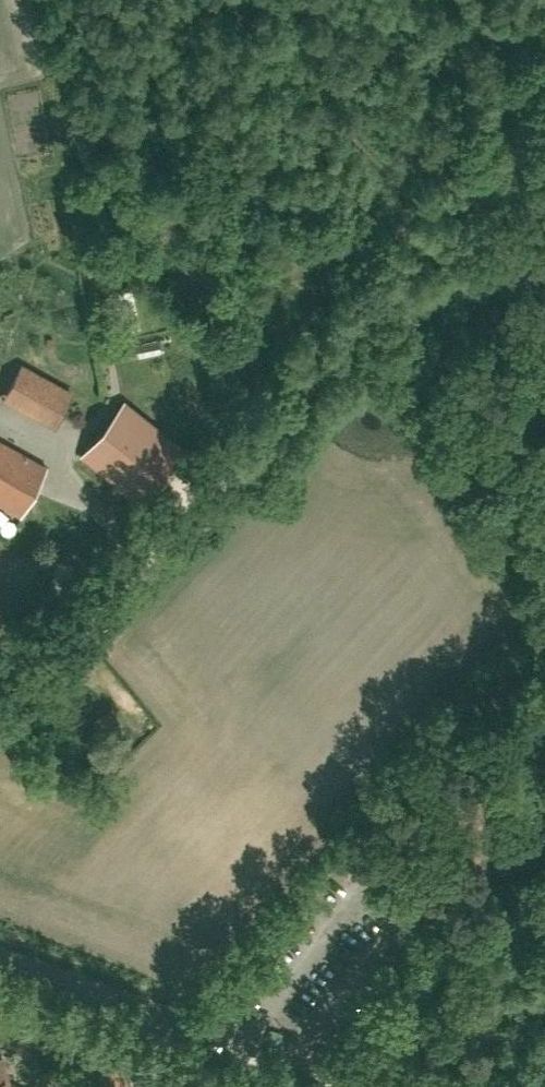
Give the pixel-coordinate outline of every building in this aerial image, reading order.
[(140,327),(132,289),(119,292),(127,329),(140,327)] [(135,348),(138,360),(162,354),(159,342),(135,348)] [(67,386),(9,362),(0,383),(0,403),(51,424),(67,386)] [(82,455),(142,503),(184,450),(124,402),(82,455)] [(20,515),(47,466),(0,440),(0,503),(20,515)] [(123,1075),(123,1061),(98,1061),(98,1086),(123,1086),(123,1075)] [(42,1071),(49,1086),(51,1086),(60,1083),(53,1067),(42,1071)]
